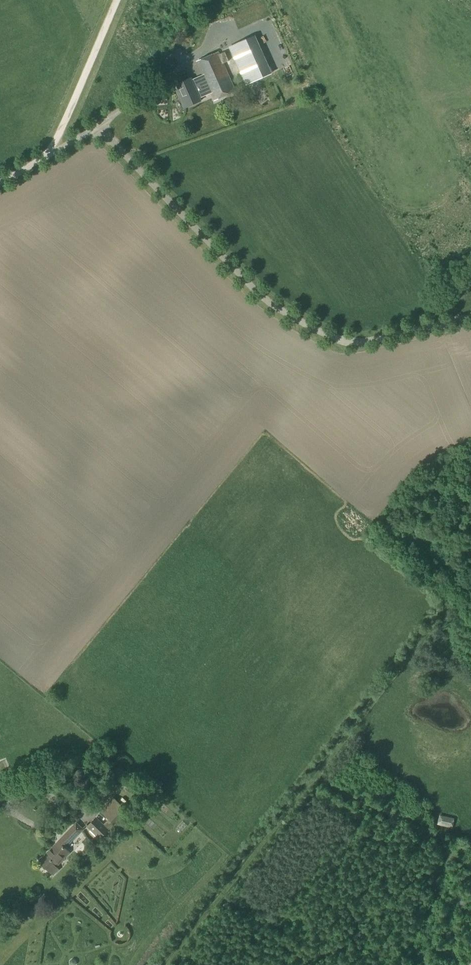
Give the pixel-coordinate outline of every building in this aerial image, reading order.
[(213,19),(211,25),(218,27),(220,22),(213,19)] [(247,85),(271,74),(254,36),(230,47),(247,85)] [(229,61),(225,52),(219,54),(218,52),(197,62),(203,75),(192,80),(191,78),(176,85),(186,107),(201,101),(200,98),(208,95),(210,94),(214,102),(236,92),(235,90),(237,90),(232,78),(230,79),(223,64),(229,61)] [(13,783),(10,776),(0,780),(0,788),(13,783)] [(100,805),(107,800),(103,795),(96,800),(100,805)] [(114,825),(128,811),(113,797),(100,810),(114,825)] [(454,818),(440,814),(437,824),(452,828),(454,818)] [(103,825),(96,818),(88,826),(100,838),(113,825),(108,820),(103,825)] [(40,861),(50,872),(54,875),(60,870),(56,866),(70,852),(65,847),(82,829),(76,823),(40,861)]
